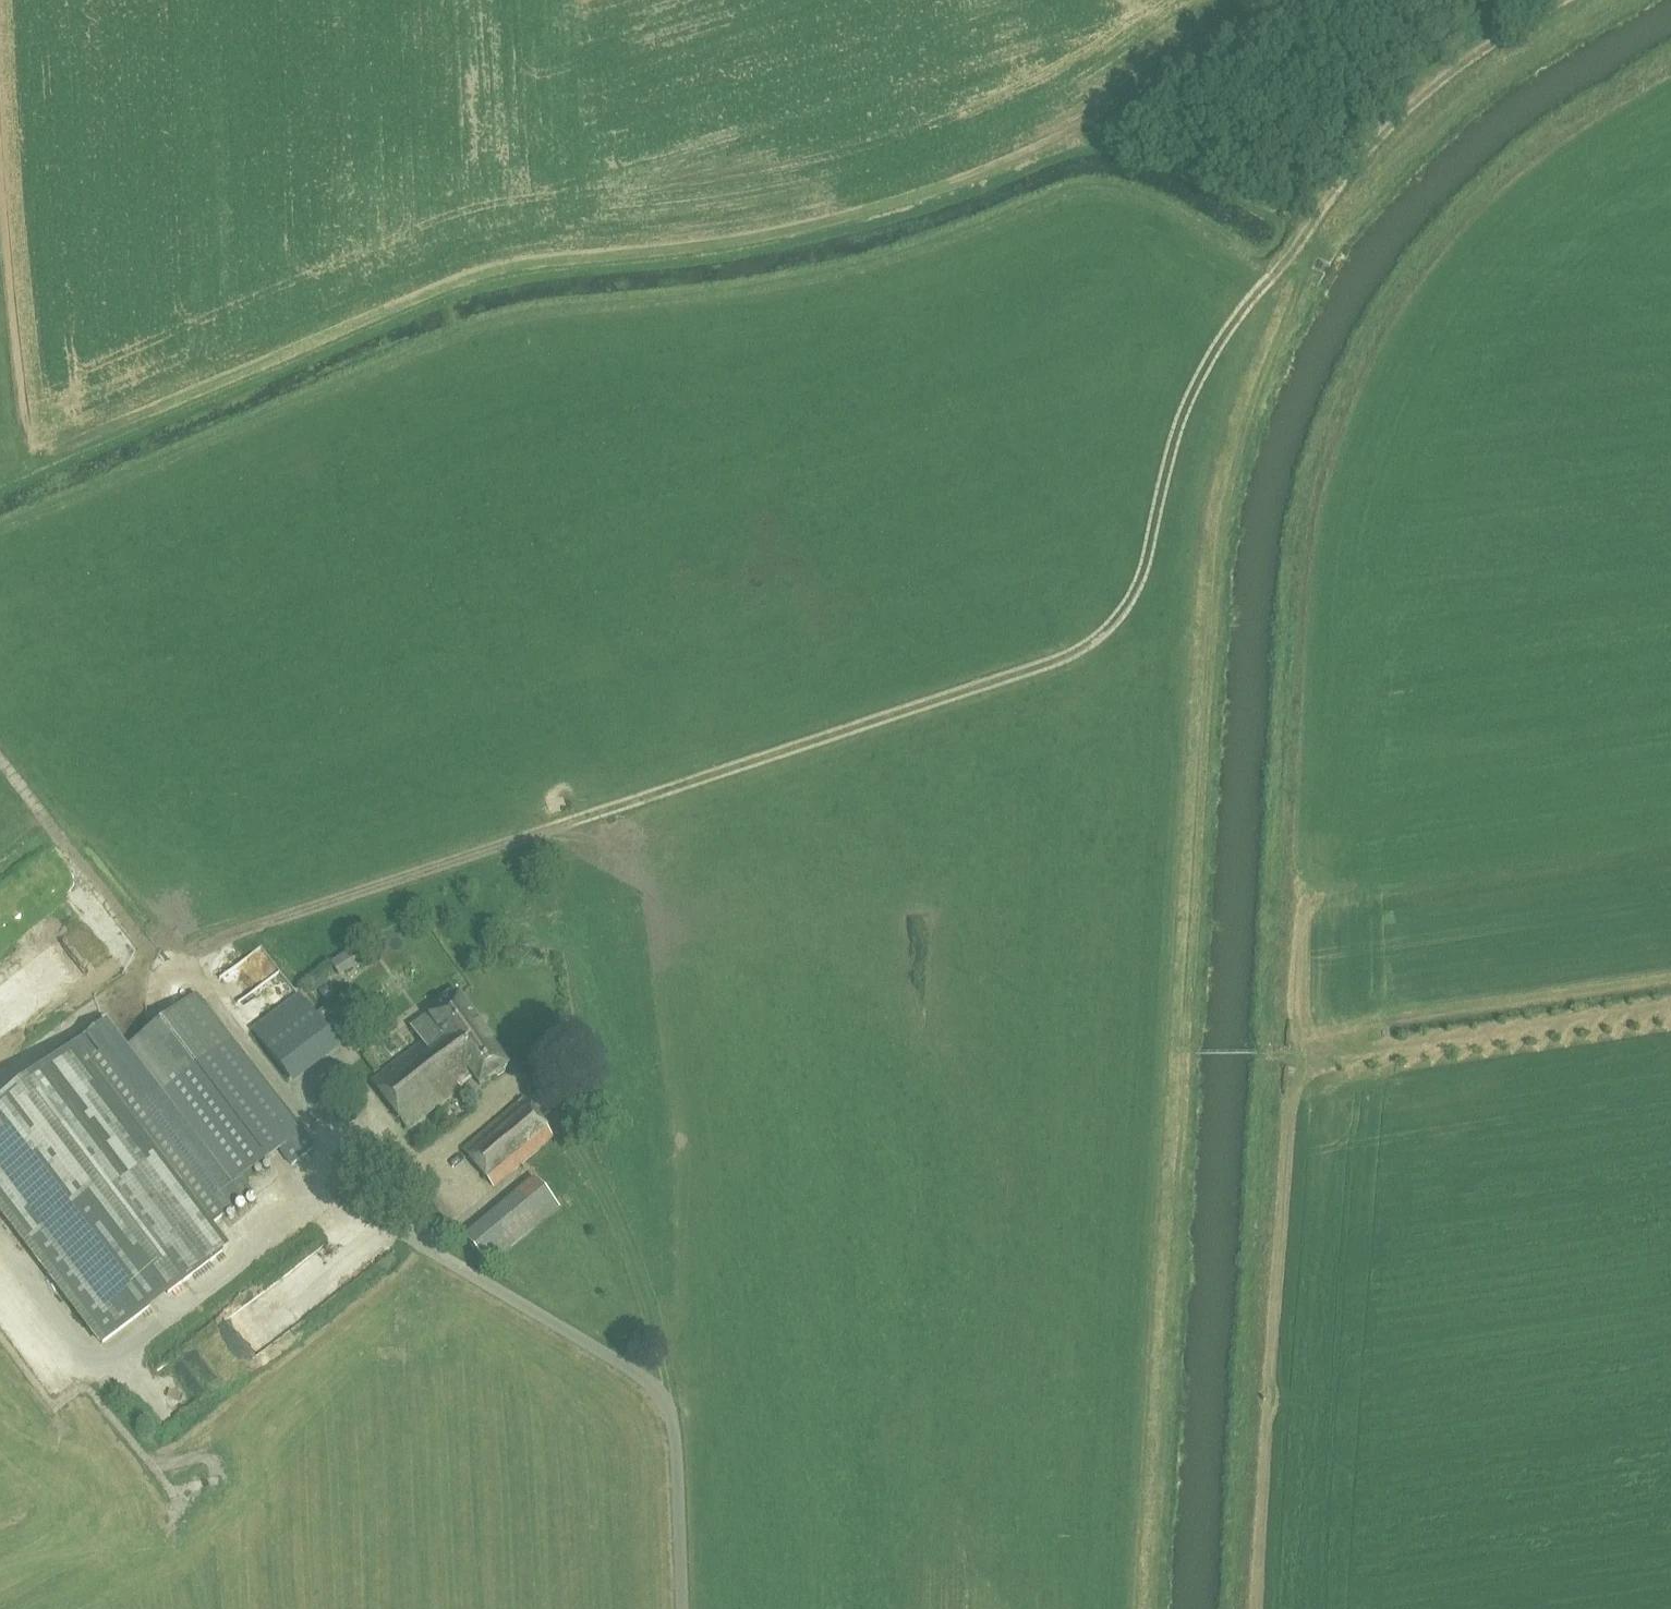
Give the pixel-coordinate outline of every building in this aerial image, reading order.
[(330,963),(340,976),(359,962),(349,949),(330,963)] [(414,1031),(421,1041),(370,1080),(408,1132),(461,1091),(460,1090),(473,1080),(480,1089),(511,1066),(481,1024),(459,994),(427,1017),(426,1015),(410,1027),(414,1031)] [(195,995),(127,1046),(107,1020),(84,1038),(0,1102),(0,1212),(101,1345),(230,1248),(212,1224),(252,1193),(241,1179),(280,1149),(292,1164),(312,1148),(195,995)] [(256,1036),(293,1086),(341,1049),(304,1000),(256,1036)] [(462,1147),(494,1188),(554,1137),(524,1096),(462,1147)] [(464,1237),(489,1267),(560,1209),(535,1178),(464,1237)] [(288,1307),(300,1294),(302,1297),(327,1270),(313,1257),(277,1296),(288,1307)] [(175,1377),(158,1387),(170,1408),(187,1399),(175,1377)]
